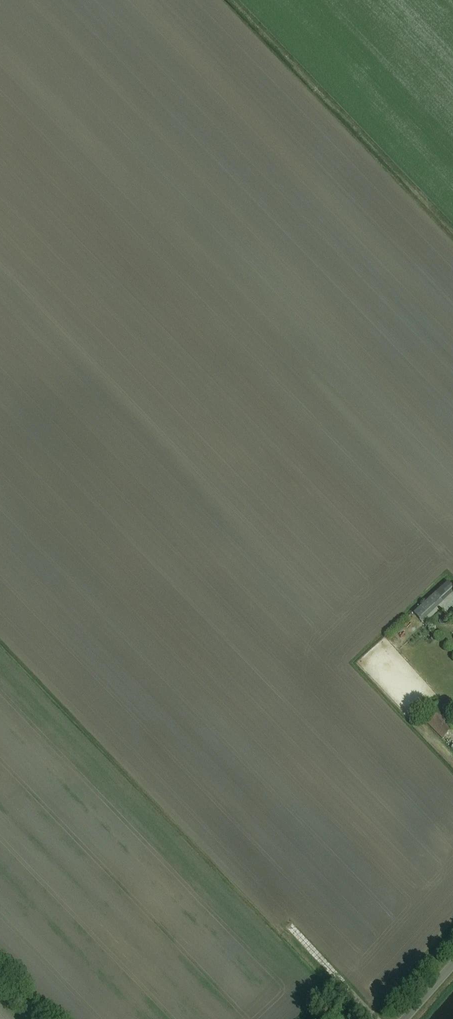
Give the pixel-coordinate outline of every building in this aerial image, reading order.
[(452,593),(452,588),(448,582),(414,613),(422,622),(452,593)] [(452,730),(452,718),(439,703),(423,719),(443,740),(452,730)]
